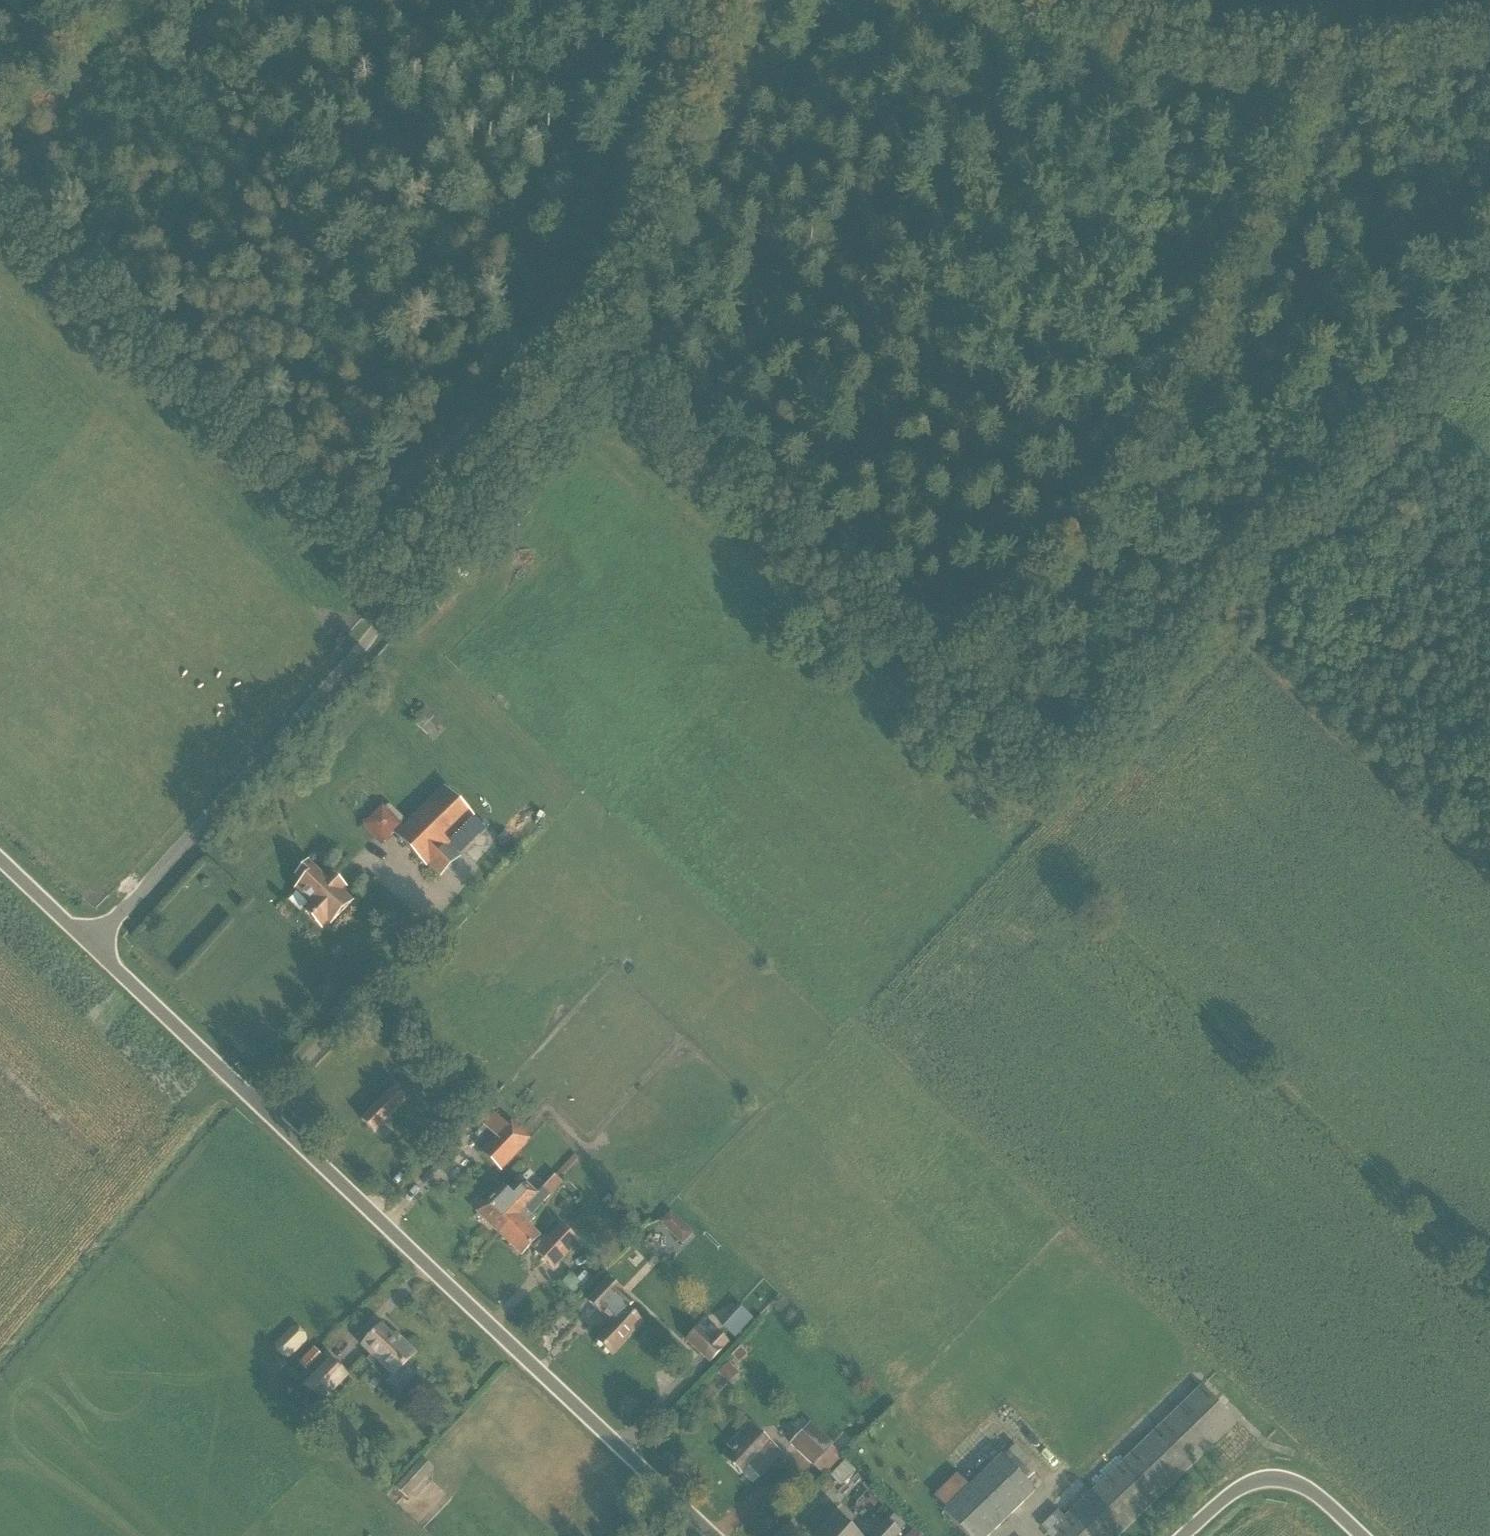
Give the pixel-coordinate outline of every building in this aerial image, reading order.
[(474,818),(447,789),(398,836),(425,865),(429,862),(440,873),(460,855),(448,843),(474,818)] [(386,799),(364,824),(385,843),(407,818),(386,799)] [(331,881),(329,883),(309,864),(298,876),(305,883),(297,891),(312,905),(305,911),(323,928),(329,921),(332,924),(353,903),(331,881)] [(398,1091),(400,1089),(397,1086),(394,1089),(395,1089),(363,1121),(375,1133),(407,1101),(398,1091)] [(532,1138),(512,1119),(482,1150),(502,1169),(532,1138)] [(537,1193),(523,1208),(526,1211),(530,1215),(542,1203),(562,1181),(555,1174),(537,1194),(537,1193)] [(526,1211),(523,1208),(537,1193),(526,1184),(514,1196),(502,1185),(476,1212),(486,1221),(502,1237),(521,1218),(526,1211)] [(660,1219),(684,1242),(697,1230),(672,1206),(660,1219)] [(562,1225),(546,1242),(521,1218),(502,1237),(522,1255),(534,1243),(541,1249),(537,1253),(554,1269),(580,1242),(562,1225)] [(658,1228),(650,1247),(673,1256),(681,1236),(658,1228)] [(562,1283),(577,1298),(586,1288),(571,1273),(562,1283)] [(628,1309),(634,1303),(622,1292),(610,1280),(589,1302),(602,1314),(604,1311),(615,1321),(597,1341),(613,1356),(643,1324),(628,1309)] [(307,1341),(306,1334),(300,1327),(292,1326),(276,1342),(276,1350),(282,1356),(290,1358),(307,1341)] [(400,1338),(397,1342),(392,1337),(393,1337),(382,1326),(363,1346),(372,1355),(367,1360),(374,1366),(372,1368),(387,1382),(390,1380),(401,1391),(416,1375),(406,1365),(417,1353),(400,1338)] [(700,1328),(688,1341),(711,1363),(729,1343),(718,1333),(712,1339),(700,1328)] [(740,1362),(751,1354),(743,1343),(732,1351),(740,1362)] [(304,1386),(309,1391),(321,1403),(348,1376),(330,1359),(304,1386)] [(719,1372),(729,1382),(738,1373),(735,1369),(738,1366),(731,1359),(719,1372)] [(1202,1387),(1060,1523),(1056,1519),(1045,1530),(1049,1534),(1048,1535),(1049,1535),(1120,1535),(1237,1424),(1202,1387)] [(784,1453),(750,1422),(728,1445),(736,1453),(728,1461),(742,1474),(749,1467),(760,1478),(775,1463),(784,1453)] [(789,1444),(814,1467),(815,1466),(825,1475),(839,1460),(805,1428),(789,1444)] [(1038,1470),(1015,1446),(1003,1457),(1002,1456),(945,1512),(967,1535),(989,1535),(1035,1491),(1026,1482),(1038,1470)] [(832,1473),(843,1481),(856,1464),(845,1456),(832,1473)] [(395,1486),(407,1498),(434,1469),(422,1457),(395,1486)] [(907,1526),(895,1514),(888,1522),(875,1535),(899,1535),(901,1534),(907,1526)] [(839,1517),(821,1535),(860,1535),(839,1517)] [(915,1528),(908,1535),(924,1535),(915,1528)]
